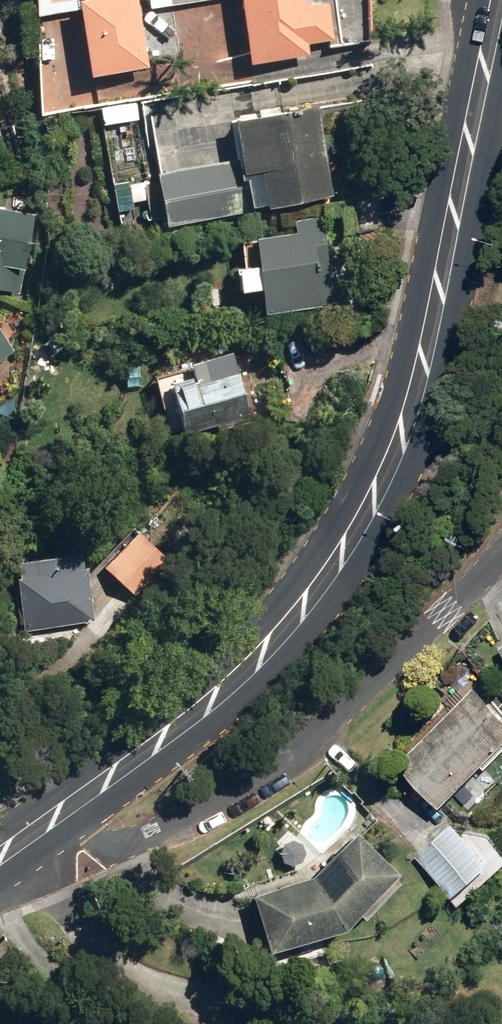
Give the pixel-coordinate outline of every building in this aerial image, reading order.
[(83,76),(143,68),(133,0),(81,0),(79,0),(30,0),(32,16),(73,10),(83,76)] [(245,65),(305,56),(303,46),(331,41),(325,4),(303,7),(301,0),(234,0),(245,65)] [(95,108),(99,126),(137,120),(134,102),(95,108)] [(148,176),(158,227),(245,211),(244,207),(258,204),(259,209),(329,196),(312,108),(225,125),(232,160),(148,176)] [(110,182),(113,211),(129,210),(128,203),(144,201),(142,184),(126,186),(126,181),(110,182)] [(9,209),(16,213),(22,210),(25,205),(23,198),(17,195),(11,197),(8,203),(9,209)] [(14,295),(20,271),(15,269),(26,218),(0,212),(0,292),(14,295)] [(246,240),(259,316),(336,303),(331,277),(325,278),(315,217),(288,222),(290,232),(246,240)] [(163,388),(176,435),(212,425),(213,431),(246,422),(238,395),(244,393),(240,380),(234,381),(227,354),(198,361),(202,378),(163,388)] [(100,569),(131,596),(164,560),(133,533),(100,569)] [(11,580),(20,633),(90,621),(81,569),(77,569),(74,554),(11,564),(14,580),(11,580)] [(438,811),(501,744),(501,723),(471,692),(395,770),(438,811)] [(411,859),(446,898),(481,867),(446,828),(411,859)] [(244,898),(260,951),(335,928),(388,873),(349,835),(307,879),(244,898)]
